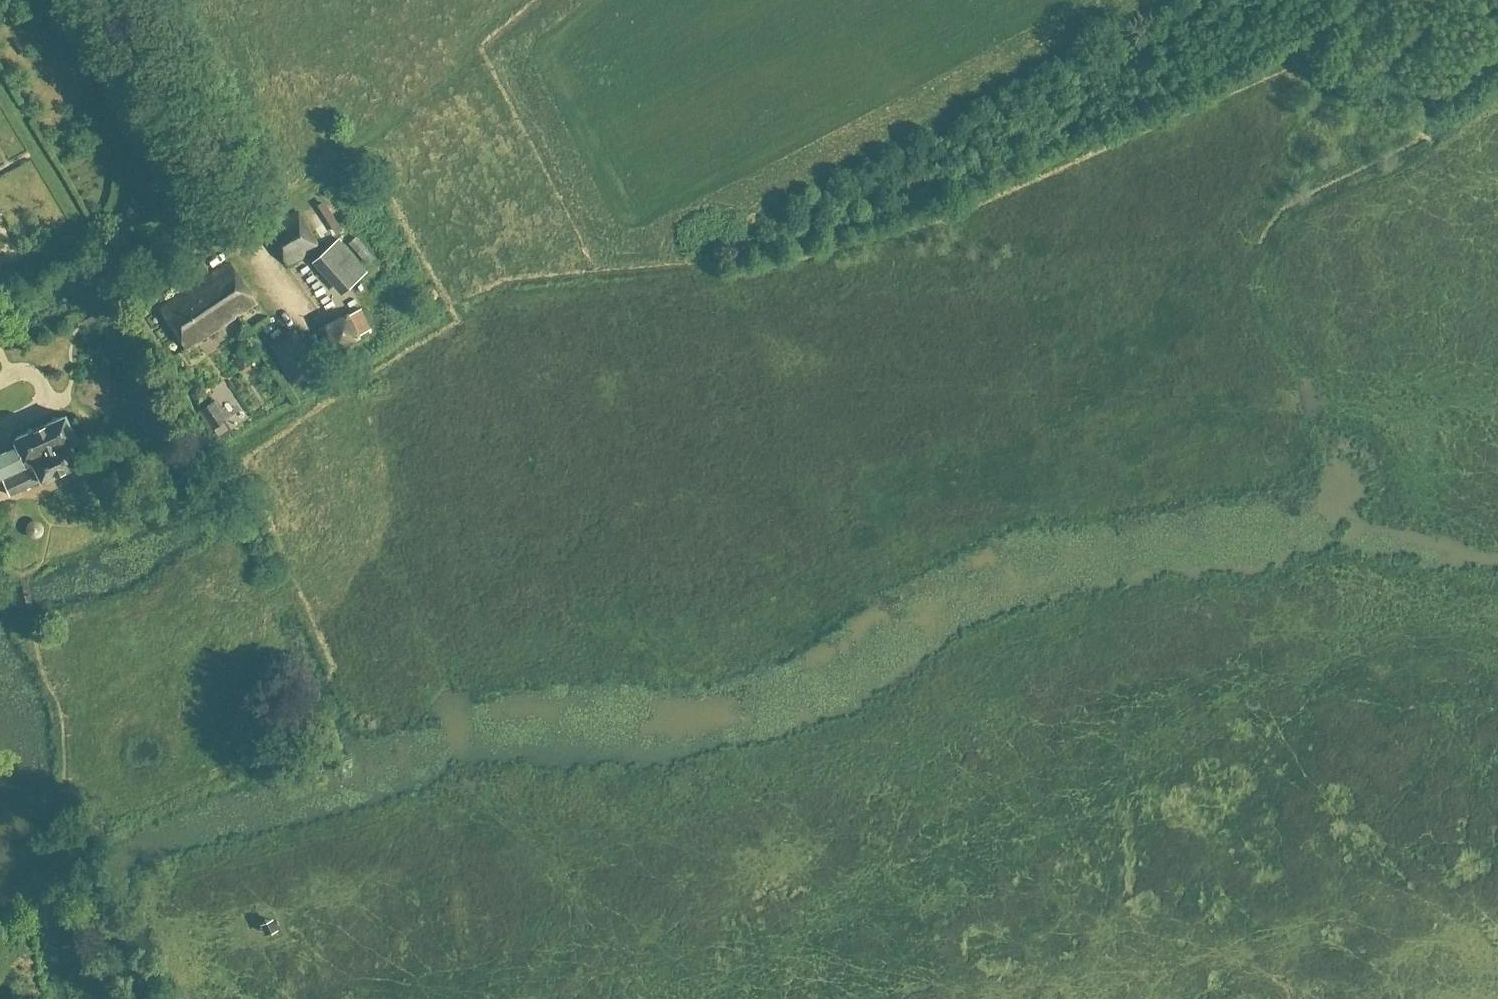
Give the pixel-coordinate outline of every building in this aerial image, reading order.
[(246,192),(251,189),(248,183),(242,186),(246,192)] [(288,264),(320,246),(299,211),(268,229),(288,264)] [(376,257),(357,236),(349,243),(368,264),(376,257)] [(338,238),(320,254),(328,263),(321,269),(335,285),(342,279),(349,287),(367,271),(338,238)] [(229,261),(159,308),(187,350),(257,303),(229,261)] [(319,328),(329,349),(371,328),(361,308),(319,328)] [(293,383),(317,371),(295,330),(271,343),(293,383)] [(198,410),(212,430),(230,418),(216,398),(198,410)] [(10,492),(43,478),(80,462),(73,446),(80,440),(67,413),(18,435),(21,443),(0,452),(0,477),(2,482),(5,481),(10,492)]
